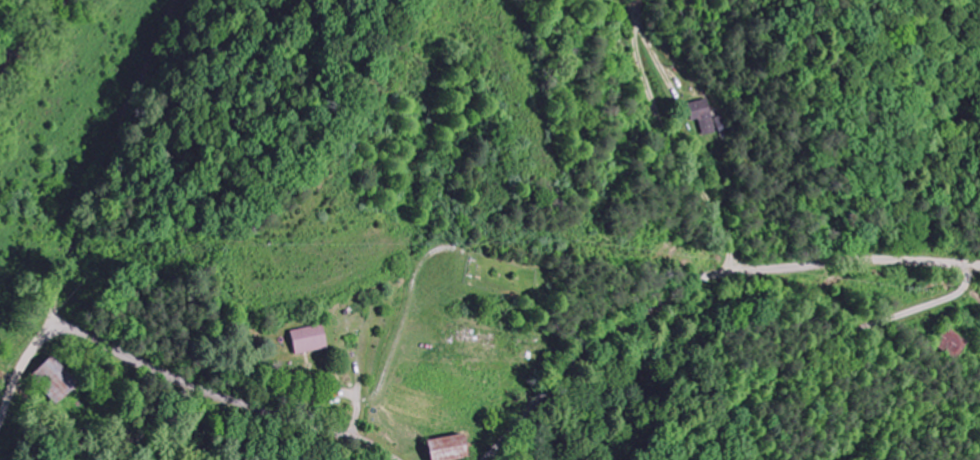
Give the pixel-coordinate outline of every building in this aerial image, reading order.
[(693,120),(699,118),(704,136),(728,129),(724,115),(715,118),(709,98),(689,104),(693,120)] [(291,331),(297,354),(330,346),(324,323),(291,331)] [(64,367),(58,372),(47,360),(35,371),(43,380),(42,381),(60,401),(79,383),(64,367)] [(433,459),(448,459),(471,455),(466,432),(429,440),(433,459)]
